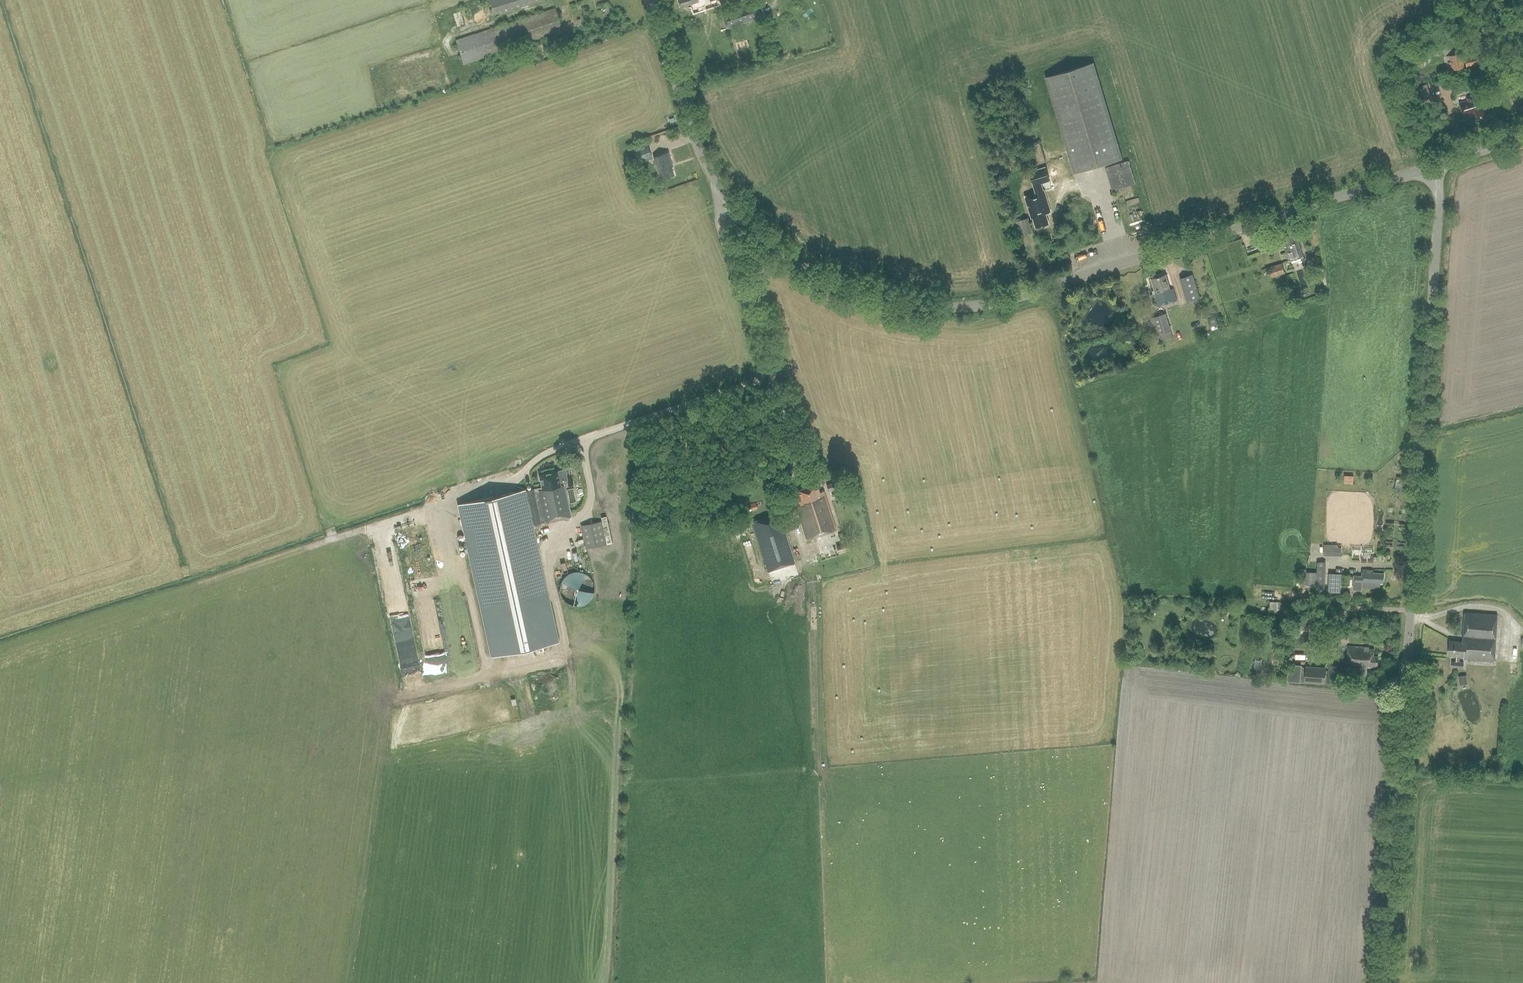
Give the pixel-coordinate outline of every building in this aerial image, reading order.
[(494,16),(544,0),(489,0),(494,16)] [(697,4),(699,3),(699,4),(710,0),(678,0),(681,8),(685,6),(686,9),(694,6),(694,5),(697,4)] [(555,8),(456,40),(464,64),(563,32),(555,8)] [(1464,57),(1467,67),(1486,63),(1484,53),(1481,54),(1480,50),(1469,52),(1470,56),(1464,57)] [(1449,55),(1452,71),(1465,68),(1461,53),(1457,54),(1456,51),(1454,52),(1454,54),(1449,55)] [(1074,173),(1122,158),(1093,63),(1045,78),(1074,173)] [(1430,91),(1413,96),(1415,103),(1421,101),(1432,98),(1430,91)] [(1487,110),(1482,93),(1468,97),(1469,100),(1460,102),(1463,116),(1475,113),(1477,119),(1486,116),(1484,111),(1487,110)] [(1035,165),(1046,162),(1041,143),(1029,147),(1035,165)] [(648,144),(633,149),(638,163),(652,158),(648,144)] [(661,179),(674,174),(672,167),(673,167),(668,152),(654,157),(661,179)] [(1112,191),(1135,184),(1128,160),(1105,167),(1112,191)] [(1050,212),(1044,191),(1042,191),(1040,183),(1049,181),(1045,167),(1030,172),(1034,185),(1035,185),(1037,193),(1025,196),(1031,218),(1033,218),(1036,227),(1048,224),(1045,214),(1050,212)] [(1044,235),(1048,248),(1060,245),(1056,232),(1044,235)] [(1289,261),(1302,257),(1297,238),(1294,238),(1293,236),(1284,238),(1286,246),(1285,246),(1289,261)] [(1270,278),(1285,273),(1282,263),(1266,268),(1270,278)] [(1157,305),(1176,300),(1173,288),(1169,289),(1165,274),(1150,278),(1153,290),(1151,291),(1152,295),(1154,294),(1157,305)] [(1186,301),(1199,297),(1192,275),(1179,278),(1186,301)] [(1173,338),(1166,314),(1150,318),(1155,336),(1160,334),(1162,341),(1173,338)] [(1208,319),(1212,331),(1219,328),(1216,316),(1208,319)] [(573,485),(570,474),(566,475),(567,479),(560,481),(558,471),(539,475),(542,486),(461,504),(494,655),(556,642),(526,505),(529,505),(533,524),(571,516),(564,484),(568,483),(569,486),(573,485)] [(839,481),(827,485),(829,491),(840,487),(839,481)] [(826,496),(824,491),(819,493),(817,484),(797,490),(800,499),(795,500),(807,539),(837,530),(826,496)] [(781,517),(754,526),(768,571),(795,563),(781,517)] [(586,548),(606,544),(601,521),(582,525),(586,548)] [(1316,593),(1325,593),(1326,562),(1317,562),(1317,573),(1301,572),(1301,584),(1317,585),(1316,593)] [(1362,590),(1362,587),(1380,588),(1380,582),(1383,582),(1384,573),(1373,572),(1374,570),(1363,569),(1363,570),(1362,570),(1361,576),(1355,575),(1354,590),(1362,590)] [(560,584),(560,587),(560,591),(560,594),(562,597),(563,599),(566,602),(568,604),(571,605),(574,606),(577,606),(580,606),(584,605),(586,603),(589,602),(591,599),(593,596),(594,593),(594,590),(594,587),(594,584),(593,581),(591,578),(589,576),(586,574),(583,573),(580,572),(577,572),(574,572),(571,573),(568,574),(565,576),(563,579),(562,581),(560,584)] [(1329,574),(1328,592),(1340,593),(1341,575),(1329,574)] [(1341,585),(1349,585),(1350,575),(1342,575),(1341,585)] [(412,636),(415,635),(408,596),(393,599),(396,614),(400,613),(401,616),(393,617),(395,622),(403,621),(405,628),(407,628),(406,621),(409,621),(412,636)] [(1460,662),(1460,656),(1463,657),(1463,660),(1494,662),(1497,614),(1465,612),(1462,641),(1450,640),(1449,655),(1456,656),(1456,661),(1452,661),(1452,667),(1463,668),(1464,662),(1460,662)] [(1365,676),(1365,668),(1372,668),(1373,665),(1377,665),(1378,656),(1373,655),(1374,649),(1368,648),(1369,646),(1365,646),(1365,648),(1356,647),(1355,648),(1349,647),(1347,664),(1347,666),(1357,667),(1356,675),(1365,676)] [(1341,684),(1342,666),(1328,665),(1327,684),(1341,684)] [(1326,667),(1306,666),(1304,682),(1325,683),(1326,667)] [(1460,686),(1468,685),(1466,676),(1458,677),(1460,686)]
